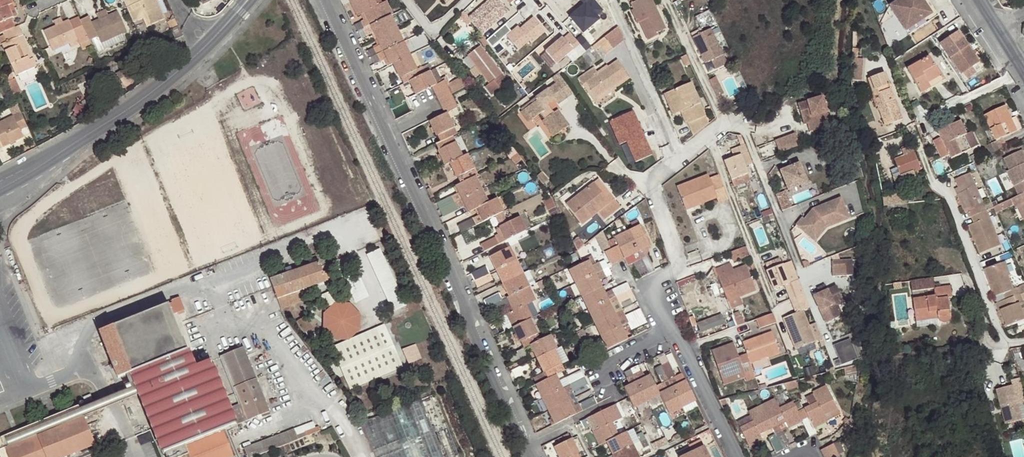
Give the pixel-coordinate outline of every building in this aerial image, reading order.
[(2,33),(15,27),(11,18),(12,18),(7,6),(12,4),(11,0),(0,0),(0,34),(2,33)] [(133,24),(142,20),(145,27),(164,19),(155,0),(122,0),(133,24)] [(356,15),(363,12),(370,25),(389,16),(391,15),(385,1),(383,2),(375,6),(372,0),(349,0),(356,15)] [(498,0),(486,0),(466,16),(481,34),(507,12),(498,0)] [(584,4),(569,17),(582,33),(599,19),(595,16),(602,10),(594,0),(580,0),(584,4)] [(631,4),(629,5),(631,10),(629,11),(634,21),(636,20),(646,41),(657,36),(656,34),(664,30),(650,0),(629,0),(631,4)] [(922,0),(898,0),(889,6),(904,30),(929,14),(930,13),(922,0)] [(930,13),(929,14),(904,30),(907,35),(937,15),(927,0),(922,0),(930,13)] [(17,15),(12,4),(7,6),(12,18),(17,15)] [(99,20),(108,16),(105,9),(96,13),(99,20)] [(698,13),(700,26),(715,23),(713,10),(698,13)] [(89,40),(89,42),(98,38),(100,43),(126,32),(117,12),(108,16),(99,20),(92,24),(89,17),(80,21),(89,40)] [(376,37),(395,28),(389,16),(370,25),(376,37)] [(80,21),(79,17),(70,22),(69,20),(63,23),(55,26),(44,32),(53,51),(69,44),(77,40),(80,45),(89,40),(80,21)] [(504,23),(486,39),(493,47),(506,35),(519,50),(529,40),(532,43),(545,31),(533,17),(519,29),(517,27),(511,31),(504,23)] [(55,26),(63,23),(61,18),(53,21),(55,26)] [(361,38),(367,35),(360,22),(354,25),(361,38)] [(26,43),(18,26),(15,27),(2,33),(6,43),(1,45),(15,76),(36,67),(33,59),(32,59),(25,43),(26,43)] [(183,36),(179,26),(171,30),(175,40),(183,36)] [(609,50),(622,40),(617,26),(600,39),(609,50)] [(383,52),(402,42),(395,28),(376,37),(380,45),(383,52)] [(704,64),(723,55),(710,29),(692,37),(704,64)] [(937,43),(959,74),(976,62),(955,31),(937,43)] [(562,37),(545,51),(556,65),(566,56),(571,61),(583,51),(568,34),(563,39),(562,37)] [(600,57),(609,50),(600,39),(591,46),(600,57)] [(72,48),(80,45),(77,40),(69,44),(72,48)] [(402,42),(383,52),(386,58),(389,64),(392,63),(408,55),(402,42)] [(376,55),(383,52),(380,45),(367,51),(370,57),(376,55)] [(487,85),(500,74),(477,47),(464,57),(487,85)] [(376,55),(379,62),(386,58),(383,52),(376,55)] [(379,62),(376,55),(370,57),(374,64),(379,62)] [(419,76),(408,55),(392,63),(402,84),(409,81),(419,76)] [(864,79),(864,57),(853,57),(852,78),(864,79)] [(920,93),(941,81),(927,57),(907,69),(920,93)] [(595,96),(612,86),(627,75),(617,60),(596,72),(593,67),(578,76),(582,83),(585,81),(595,96)] [(119,80),(124,89),(139,80),(131,67),(123,71),(126,76),(119,80)] [(419,76),(409,81),(412,86),(416,94),(431,87),(435,85),(428,72),(419,76)] [(880,103),(877,105),(884,124),(900,118),(883,73),(867,79),(871,91),(875,89),(880,103)] [(405,90),(412,86),(409,81),(402,84),(405,90)] [(435,85),(431,87),(444,113),(446,112),(456,107),(443,81),(435,85)] [(524,107),(532,117),(540,112),(543,117),(540,119),(551,135),(568,124),(557,108),(550,113),(543,103),(552,97),(555,101),(564,94),(555,81),(530,99),(532,101),(524,107)] [(598,100),(595,96),(585,81),(582,83),(595,102),(598,100)] [(694,135),(708,123),(691,82),(666,93),(675,113),(680,111),(684,109),(689,122),(694,135)] [(405,90),(402,84),(387,92),(390,99),(406,91),(405,90)] [(614,89),(612,86),(595,96),(598,100),(614,89)] [(813,123),(827,117),(816,89),(793,98),(799,113),(808,110),(813,123)] [(871,91),(877,105),(880,103),(875,89),(871,91)] [(46,106),(44,93),(32,95),(35,108),(46,106)] [(675,113),(666,93),(663,94),(671,115),(675,113)] [(1007,122),(1009,120),(1003,106),(982,115),(994,140),(1012,132),(1007,122)] [(527,120),(532,117),(524,107),(520,109),(527,120)] [(685,123),(689,122),(684,109),(680,111),(685,123)] [(807,125),(813,123),(808,110),(799,113),(800,118),(804,116),(807,125)] [(444,113),(429,120),(439,142),(452,136),(457,134),(446,112),(444,113)] [(23,137),(20,131),(27,128),(20,113),(0,123),(0,148),(23,137)] [(633,113),(609,124),(619,147),(627,143),(636,164),(652,157),(633,113)] [(965,134),(959,121),(937,132),(939,137),(932,141),(941,158),(949,154),(951,158),(969,149),(962,135),(965,134)] [(792,129),(773,137),(778,150),(798,141),(792,129)] [(962,135),(969,149),(976,144),(969,132),(965,134),(962,135)] [(862,136),(865,143),(873,140),(870,133),(862,136)] [(461,156),(452,136),(439,142),(435,144),(445,164),(449,162),(461,156)] [(744,145),(729,151),(732,158),(723,162),(731,180),(747,173),(745,168),(744,166),(751,163),(744,145)] [(904,172),(917,167),(909,145),(900,148),(903,155),(894,159),(899,174),(904,172)] [(1023,163),(1023,162),(1023,156),(1020,148),(1002,157),(1008,169),(1005,170),(1017,194),(1023,191),(1023,166),(1023,163)] [(461,156),(449,162),(460,183),(474,176),(476,175),(466,153),(461,156)] [(778,166),(786,186),(806,178),(798,158),(778,166)] [(919,170),(917,167),(904,172),(906,175),(919,170)] [(1000,243),(982,203),(974,207),(971,200),(976,198),(971,187),(974,186),(968,172),(953,179),(957,186),(959,192),(956,194),(964,212),(968,210),(973,222),(968,225),(980,252),(1000,243)] [(731,180),(733,187),(750,180),(747,173),(731,180)] [(480,189),(474,176),(460,183),(454,186),(457,192),(460,199),(480,189)] [(728,200),(719,176),(709,180),(708,176),(676,189),(682,206),(697,200),(699,206),(716,199),(719,204),(728,200)] [(608,203),(613,200),(597,179),(592,183),(608,203)] [(618,207),(613,200),(608,203),(592,183),(565,203),(582,225),(597,213),(602,220),(618,207)] [(974,207),(982,203),(974,186),(971,187),(976,198),(971,200),(974,207)] [(480,189),(460,199),(467,213),(476,208),(487,203),(480,189)] [(842,218),(857,212),(849,191),(832,198),(832,200),(828,202),(827,200),(821,202),(812,212),(810,211),(804,218),(815,228),(821,221),(826,225),(832,218),(841,214),(842,218)] [(1010,197),(1014,207),(1017,206),(1020,204),(1023,212),(1023,192),(1023,191),(1017,194),(1010,197)] [(460,199),(457,192),(451,195),(454,202),(460,199)] [(454,202),(451,195),(436,202),(443,217),(458,210),(454,202)] [(883,205),(905,202),(904,195),(882,198),(883,205)] [(487,203),(476,208),(479,215),(482,221),(502,212),(496,199),(487,203)] [(685,212),(699,206),(697,200),(682,206),(685,212)] [(883,206),(883,209),(884,212),(906,210),(905,202),(883,205),(883,206)] [(821,221),(815,228),(823,234),(834,221),(842,218),(841,214),(832,218),(826,225),(821,221)] [(482,221),(479,215),(458,226),(460,231),(482,221)] [(503,241),(522,231),(516,219),(496,228),(499,232),(503,241)] [(639,225),(627,231),(637,251),(643,248),(649,245),(639,225)] [(630,255),(637,251),(627,231),(606,242),(610,249),(615,247),(621,259),(630,255)] [(496,236),(480,244),(483,251),(503,241),(499,232),(495,235),(496,236)] [(495,268),(515,259),(509,246),(489,256),(495,268)] [(746,246),(729,251),(733,261),(750,255),(746,246)] [(383,247),(369,252),(393,311),(409,305),(401,286),(399,287),(383,247)] [(615,247),(610,249),(605,252),(610,265),(621,259),(615,247)] [(633,262),(647,255),(643,248),(637,251),(630,255),(633,262)] [(647,272),(654,269),(647,255),(633,262),(640,276),(647,272)] [(502,282),(521,273),(515,259),(495,268),(502,282)] [(604,278),(610,274),(604,260),(597,263),(604,278)] [(594,273),(588,261),(568,270),(574,283),(594,273)] [(1005,261),(999,263),(1005,278),(1008,276),(1011,275),(1005,261)] [(832,263),(833,278),(843,277),(844,279),(847,279),(847,277),(854,277),(853,266),(840,266),(840,262),(832,263)] [(271,281),(277,298),(310,287),(332,279),(328,270),(322,272),(319,263),(271,281)] [(984,268),(994,295),(1003,292),(1006,298),(1009,305),(1000,309),(1004,320),(1006,325),(1023,319),(1023,315),(1022,310),(1019,303),(1023,301),(1023,300),(1018,286),(1013,288),(1008,276),(1005,278),(999,263),(984,268)] [(782,265),(766,272),(773,291),(784,287),(793,308),(808,302),(795,270),(786,274),(782,265)] [(476,287),(492,280),(486,266),(470,274),(476,287)] [(718,277),(728,303),(756,292),(746,267),(718,277)] [(509,295),(528,286),(521,273),(502,282),(509,295)] [(601,287),(594,273),(574,283),(581,297),(601,287)] [(944,275),(932,277),(932,282),(940,281),(941,286),(946,285),(944,275)] [(932,277),(909,281),(911,290),(932,287),(933,295),(912,298),(914,318),(924,317),(925,322),(939,320),(939,321),(942,322),(946,322),(947,321),(949,320),(946,297),(951,297),(949,285),(946,285),(941,286),(940,281),(932,282),(932,277)] [(632,296),(626,283),(626,282),(610,290),(613,296),(617,304),(632,296)] [(723,318),(728,330),(736,326),(726,300),(718,303),(711,284),(689,293),(692,300),(685,303),(693,325),(702,326),(720,319),(723,318)] [(509,295),(506,297),(512,309),(505,313),(513,327),(529,319),(531,318),(525,304),(534,300),(528,286),(509,295)] [(818,290),(820,295),(828,292),(826,286),(818,290)] [(310,287),(277,298),(281,309),(314,298),(310,287)] [(587,309),(607,300),(601,287),(581,297),(587,309)] [(814,298),(826,325),(840,318),(835,306),(843,301),(837,287),(828,292),(820,295),(814,298)] [(894,293),(897,326),(912,325),(909,292),(894,293)] [(487,314),(504,306),(497,293),(483,300),(486,306),(484,308),(487,314)] [(617,304),(613,296),(607,300),(610,307),(617,304)] [(1009,305),(1006,298),(993,303),(1000,321),(1004,320),(1000,309),(1009,305)] [(607,300),(587,309),(593,322),(613,312),(610,307),(607,300)] [(835,306),(840,318),(843,317),(839,307),(845,304),(843,301),(835,306)] [(803,312),(811,309),(808,302),(793,308),(795,315),(803,312)] [(100,330),(118,377),(133,371),(134,376),(125,380),(128,389),(131,398),(142,393),(167,456),(231,456),(234,456),(224,429),(235,425),(232,418),(209,360),(193,367),(168,304),(100,330)] [(349,304),(335,304),(324,314),(324,329),(334,340),(349,340),(360,329),(360,315),(349,304)] [(642,315),(638,308),(623,317),(629,330),(645,322),(642,315)] [(600,336),(620,326),(613,312),(593,322),(600,336)] [(783,320),(795,352),(815,344),(809,329),(803,312),(795,315),(783,320)] [(777,324),(773,315),(756,320),(760,330),(777,324)] [(304,317),(297,322),(305,333),(311,328),(304,317)] [(531,344),(539,339),(529,319),(513,327),(523,348),(531,344)] [(606,348),(626,338),(620,326),(600,336),(606,348)] [(809,329),(815,344),(823,341),(817,326),(809,329)] [(771,332),(742,343),(747,357),(748,361),(750,364),(779,353),(771,332)] [(538,358),(553,350),(556,349),(549,335),(539,339),(531,344),(538,358)] [(833,357),(836,367),(859,359),(852,337),(833,344),(837,356),(833,357)] [(419,356),(413,342),(400,348),(406,362),(419,356)] [(733,343),(711,351),(722,380),(743,372),(745,377),(748,384),(756,381),(750,364),(748,361),(740,364),(739,360),(733,343)] [(563,345),(556,349),(553,350),(560,363),(569,358),(563,345)] [(245,412),(248,419),(269,411),(243,346),(222,354),(245,412)] [(526,354),(523,348),(507,355),(511,362),(526,354)] [(555,375),(564,371),(560,363),(553,350),(538,358),(544,371),(536,375),(540,383),(555,375)] [(668,380),(675,376),(663,353),(656,356),(660,364),(654,368),(661,383),(668,380)] [(630,369),(646,400),(659,394),(658,392),(655,386),(649,374),(645,377),(642,370),(640,371),(637,366),(630,369)] [(646,400),(630,369),(624,372),(628,382),(630,385),(624,388),(632,406),(646,400)] [(565,378),(572,391),(586,383),(580,370),(565,378)] [(743,372),(722,380),(724,385),(745,377),(743,372)] [(684,380),(681,373),(675,376),(668,380),(671,386),(684,380)] [(558,381),(555,375),(540,383),(535,385),(542,398),(561,388),(558,381)] [(1018,376),(1009,379),(1011,384),(994,388),(1003,422),(1020,418),(1016,403),(1023,401),(1023,398),(1018,376)] [(561,388),(565,395),(572,391),(565,378),(558,381),(561,388)] [(671,386),(668,380),(661,383),(655,386),(658,392),(671,386)] [(684,380),(671,386),(681,406),(694,400),(684,380)] [(802,421),(809,435),(815,432),(813,427),(827,420),(824,414),(837,407),(826,385),(812,392),(817,402),(804,408),(808,418),(802,421)] [(681,406),(671,386),(658,392),(659,394),(668,413),(681,406)] [(561,388),(542,398),(548,411),(567,401),(565,395),(561,388)] [(84,416),(131,398),(128,389),(79,408),(78,406),(13,431),(17,443),(84,418),(84,416)] [(436,394),(363,423),(376,456),(460,456),(436,394)] [(578,404),(581,411),(596,403),(593,396),(578,404)] [(761,404),(772,427),(785,421),(787,424),(788,427),(802,421),(792,401),(779,407),(774,398),(761,404)] [(697,407),(694,400),(681,406),(684,413),(697,407)] [(571,407),(567,401),(548,411),(551,417),(554,424),(574,414),(571,407)] [(574,414),(581,411),(578,404),(571,407),(574,414)] [(772,427),(761,404),(747,411),(752,420),(739,426),(749,446),(762,440),(759,434),(772,427)] [(614,405),(604,409),(610,422),(620,418),(614,405)] [(684,413),(681,406),(668,413),(671,419),(684,413)] [(604,409),(581,421),(584,427),(589,424),(593,431),(610,422),(604,409)] [(248,419),(245,412),(232,418),(235,425),(248,419)] [(84,418),(17,443),(13,431),(3,435),(0,438),(0,455),(1,456),(62,456),(94,444),(84,418)] [(772,427),(775,433),(782,429),(781,427),(787,424),(785,421),(772,427)] [(593,431),(600,445),(606,441),(617,436),(610,422),(593,431)] [(318,426),(296,435),(297,439),(320,430),(318,426)] [(297,439),(296,435),(294,429),(244,449),(247,456),(251,456),(297,439)] [(768,436),(775,451),(776,452),(790,445),(789,444),(782,429),(775,433),(768,436)] [(612,454),(631,445),(625,432),(617,436),(606,441),(612,454)] [(641,448),(647,445),(641,432),(635,435),(641,448)] [(688,446),(695,443),(693,437),(685,441),(688,446)] [(570,439),(554,447),(558,456),(579,456),(570,439)] [(691,454),(703,448),(700,440),(695,443),(688,446),(691,454)] [(824,448),(821,449),(825,456),(838,456),(839,456),(833,443),(824,448)] [(612,454),(613,456),(638,456),(631,445),(612,454)] [(691,454),(688,446),(675,453),(678,456),(685,456),(691,454)] [(703,448),(691,454),(693,456),(708,456),(703,448)]
